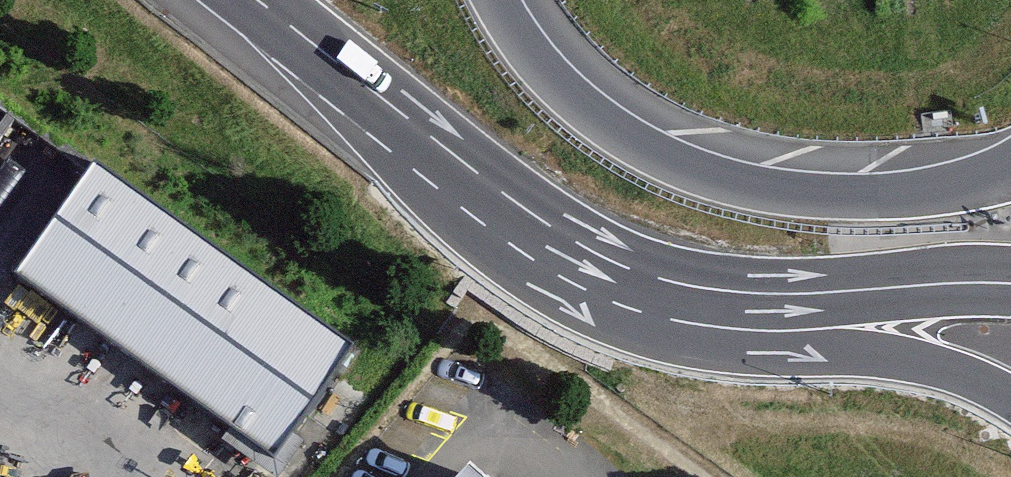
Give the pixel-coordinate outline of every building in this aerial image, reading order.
[(348,353),(118,184),(41,288),(271,457),(348,353)]
